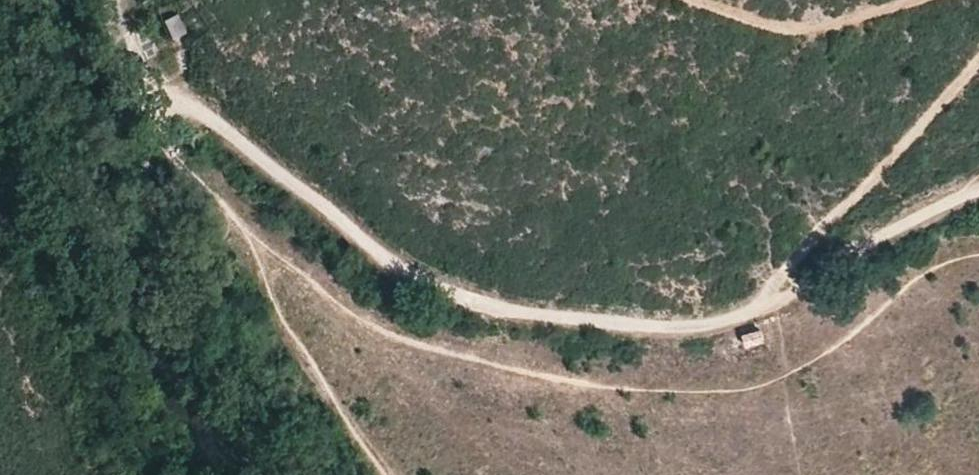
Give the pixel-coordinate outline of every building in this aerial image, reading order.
[(176,15),(164,20),(172,38),(184,33),(176,15)]
